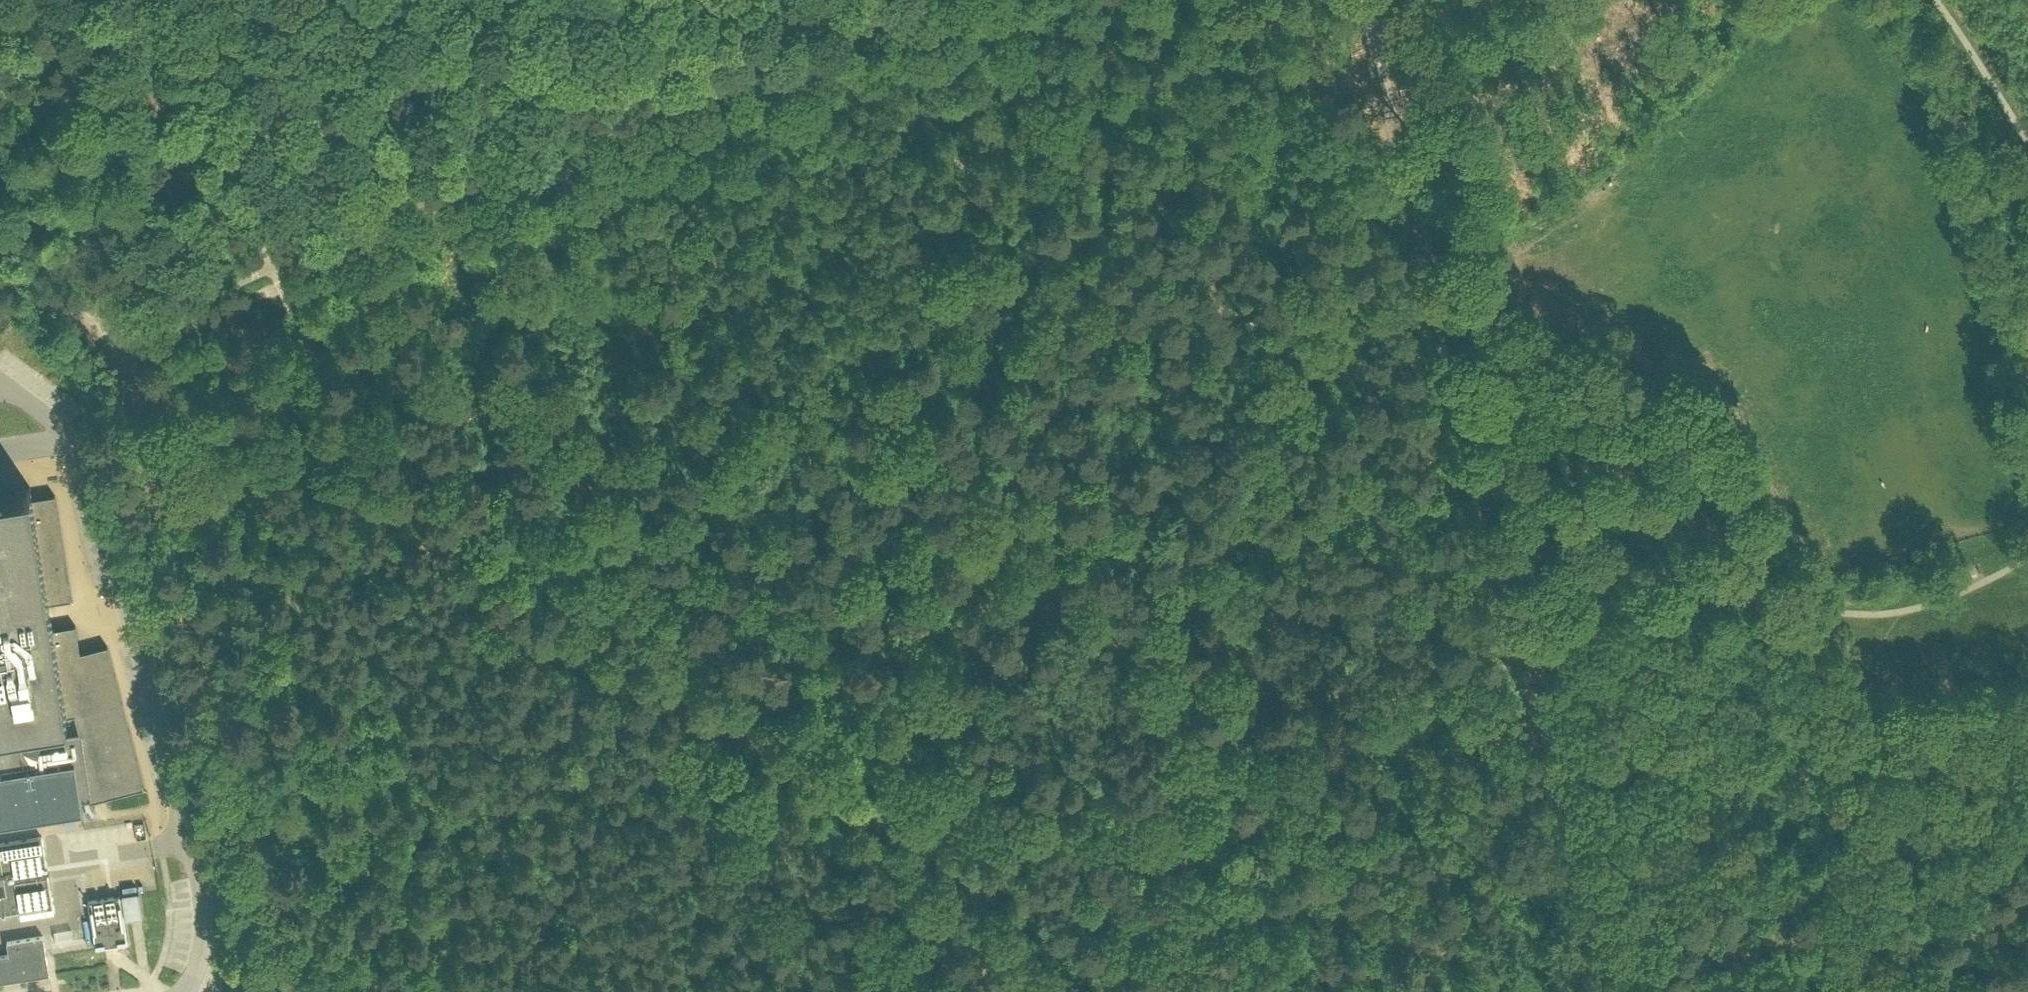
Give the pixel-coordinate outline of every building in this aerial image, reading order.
[(32,497),(31,486),(0,491),(0,826),(83,813),(82,804),(106,798),(145,787),(108,645),(80,653),(76,625),(52,629),(52,623),(48,603),(72,600),(55,494),(32,498),(32,497)] [(0,842),(0,914),(53,906),(42,835),(0,842)] [(126,919),(142,917),(138,893),(122,895),(126,919)] [(96,948),(106,946),(127,943),(124,920),(120,896),(88,901),(96,948)] [(49,973),(43,935),(7,941),(9,953),(0,955),(0,981),(49,973)]
